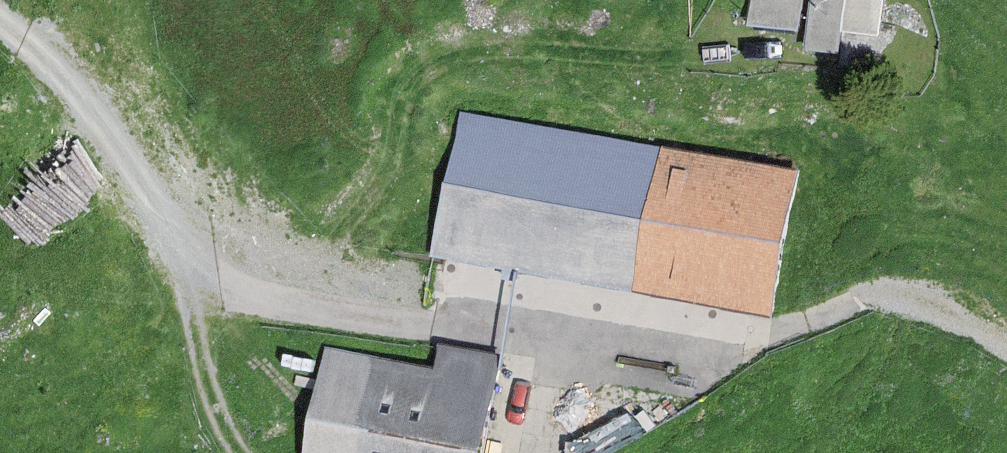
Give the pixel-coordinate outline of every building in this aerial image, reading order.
[(754,27),(813,33),(811,51),(884,58),(889,0),(757,0),(754,27)] [(805,174),(466,111),(438,256),(778,320),(805,174)] [(309,452),(486,452),(505,352),(447,341),(441,372),(329,350),(309,452)]
